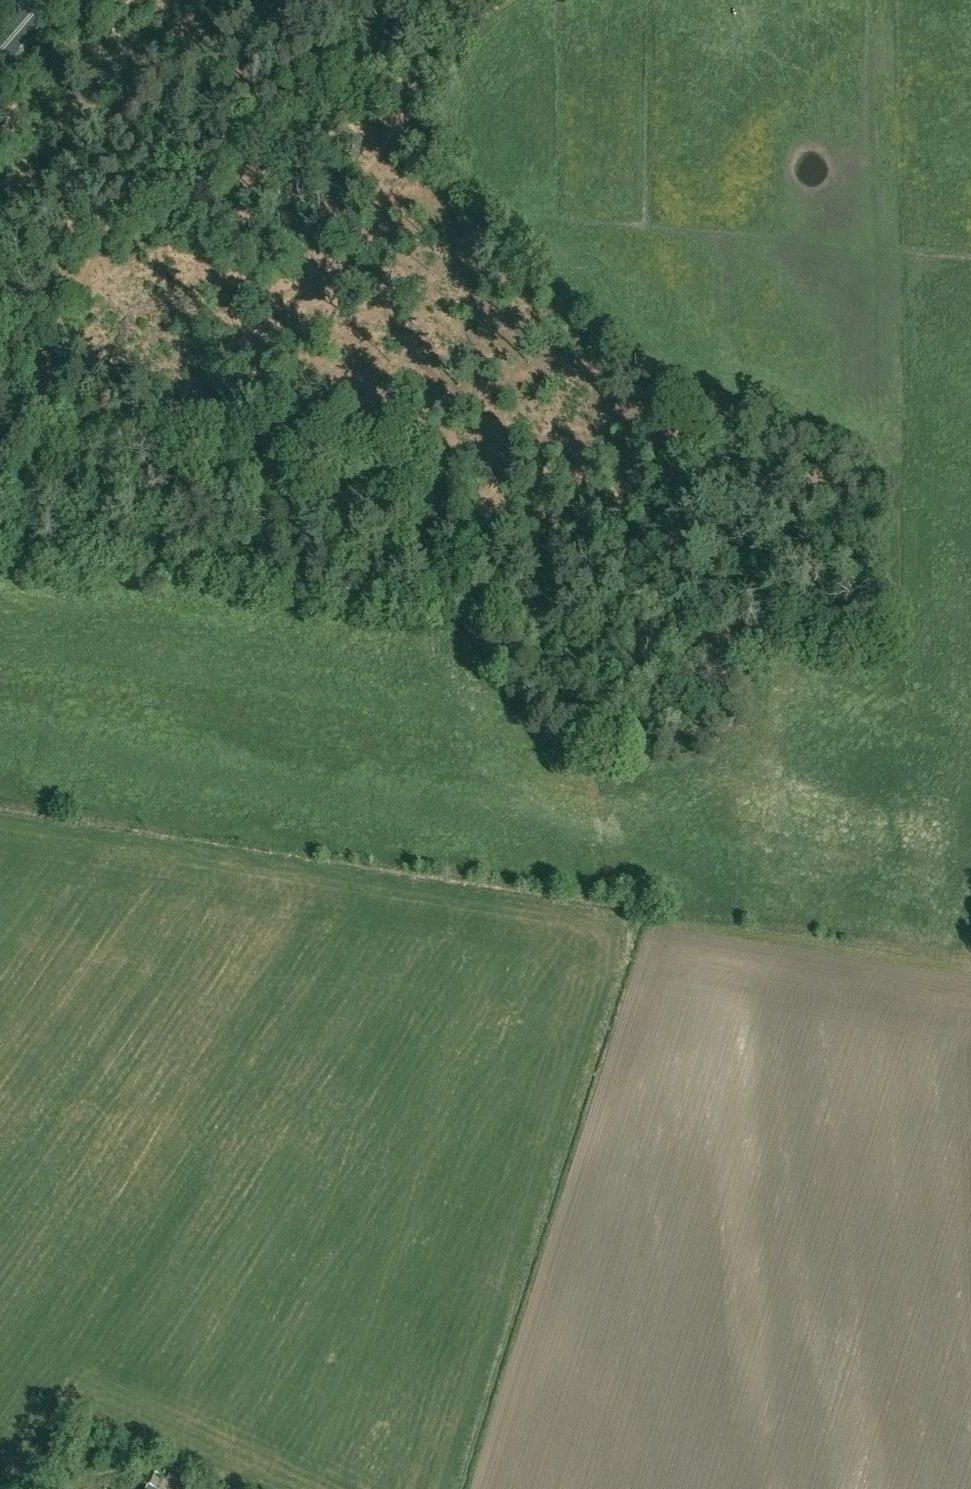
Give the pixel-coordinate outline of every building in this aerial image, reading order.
[(162,1477),(150,1471),(144,1484),(156,1488),(162,1477)]
